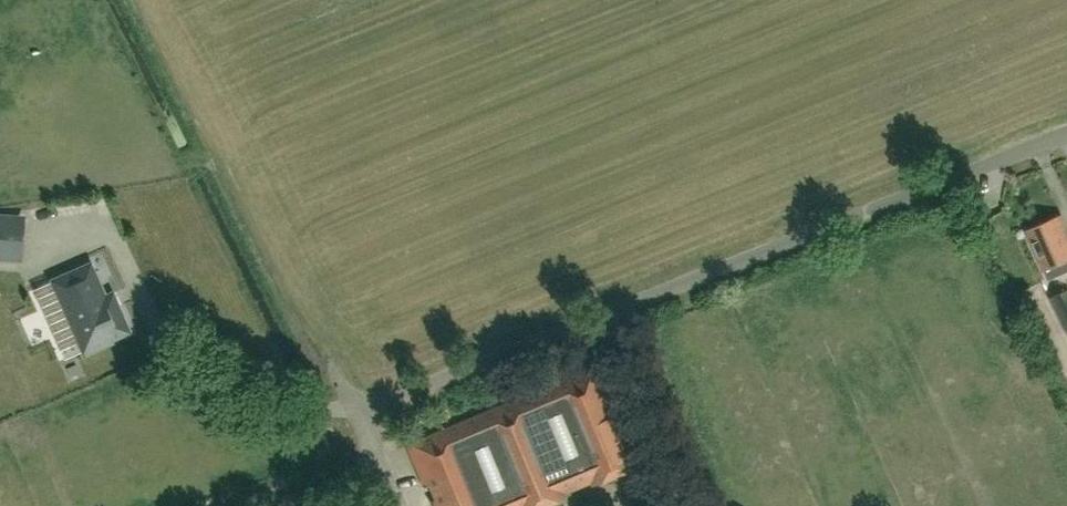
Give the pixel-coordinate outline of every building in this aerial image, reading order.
[(995,187),(1007,182),(1000,167),(989,171),(995,187)] [(979,206),(988,203),(985,195),(976,198),(979,206)] [(106,197),(91,204),(97,217),(112,210),(106,197)] [(1061,214),(1026,229),(1048,281),(1066,272),(1066,228),(1061,214)] [(96,345),(128,331),(117,307),(109,310),(90,265),(53,281),(73,327),(76,326),(80,336),(86,334),(89,343),(92,343),(95,342),(96,345)] [(1049,298),(1066,334),(1066,289),(1049,298)] [(595,362),(583,367),(584,370),(419,440),(418,437),(406,442),(423,483),(429,480),(438,501),(435,502),(437,505),(535,505),(563,494),(562,491),(592,479),(593,482),(634,465),(617,425),(620,424),(595,362)]
